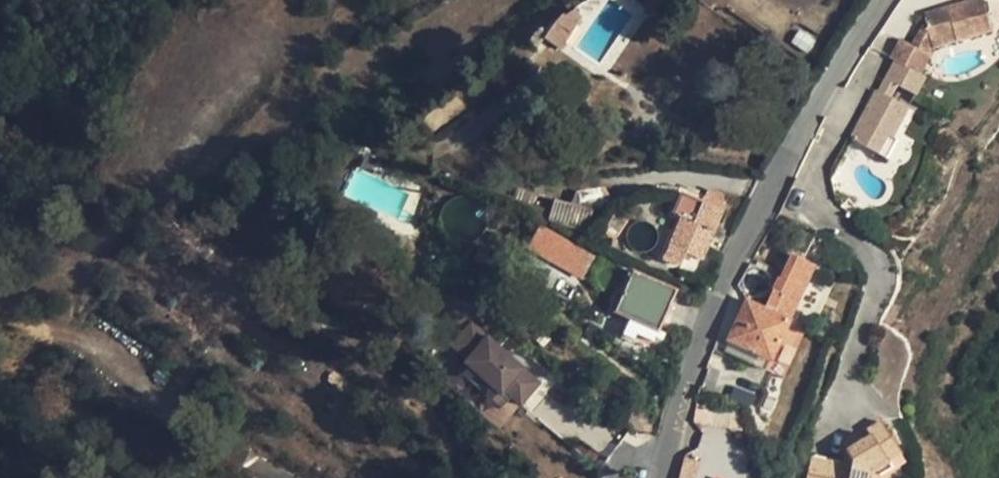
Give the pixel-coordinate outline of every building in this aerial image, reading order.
[(930,38),(954,32),(957,41),(992,31),(983,0),(976,0),(924,14),(926,21),(930,38)] [(561,13),(544,39),(560,49),(578,22),(563,13),(561,13)] [(926,21),(912,46),(929,55),(933,48),(932,47),(930,38),(926,21)] [(954,32),(930,38),(932,47),(957,41),(954,32)] [(537,49),(544,39),(534,33),(528,41),(537,49)] [(901,40),(891,59),(896,61),(921,74),(930,56),(929,55),(912,46),(901,40)] [(877,91),(851,139),(878,154),(888,136),(893,138),(909,108),(890,98),(897,85),(916,95),(926,77),(921,74),(896,61),(879,92),(877,91)] [(893,138),(888,136),(878,154),(887,159),(897,140),(893,138)] [(571,204),(554,200),(548,220),(586,233),(593,210),(591,210),(609,201),(602,188),(576,192),(571,204)] [(708,188),(702,202),(722,210),(728,197),(708,188)] [(722,210),(702,202),(682,193),(673,214),(681,217),(663,259),(680,266),(685,252),(702,259),(722,210)] [(625,220),(615,215),(612,219),(607,229),(608,231),(609,233),(611,234),(615,234),(625,220)] [(594,257),(540,227),(527,248),(544,257),(551,244),(571,255),(563,267),(582,277),(594,257)] [(544,257),(527,248),(524,254),(578,284),(582,277),(563,267),(544,257)] [(747,300),(723,351),(744,361),(750,360),(754,352),(770,360),(814,266),(792,255),(780,280),(779,279),(764,308),(747,300)] [(676,290),(632,271),(614,312),(628,318),(621,335),(634,341),(637,334),(653,342),(676,290)] [(543,380),(474,322),(455,344),(471,358),(460,371),(503,407),(514,394),(524,402),(543,380)] [(771,421),(785,424),(790,400),(775,397),(771,421)] [(806,477),(878,477),(892,468),(888,460),(901,452),(881,422),(867,431),(870,436),(846,450),(847,452),(852,460),(851,466),(844,465),(811,458),(806,477)] [(852,460),(847,452),(844,465),(851,466),(852,460)]
